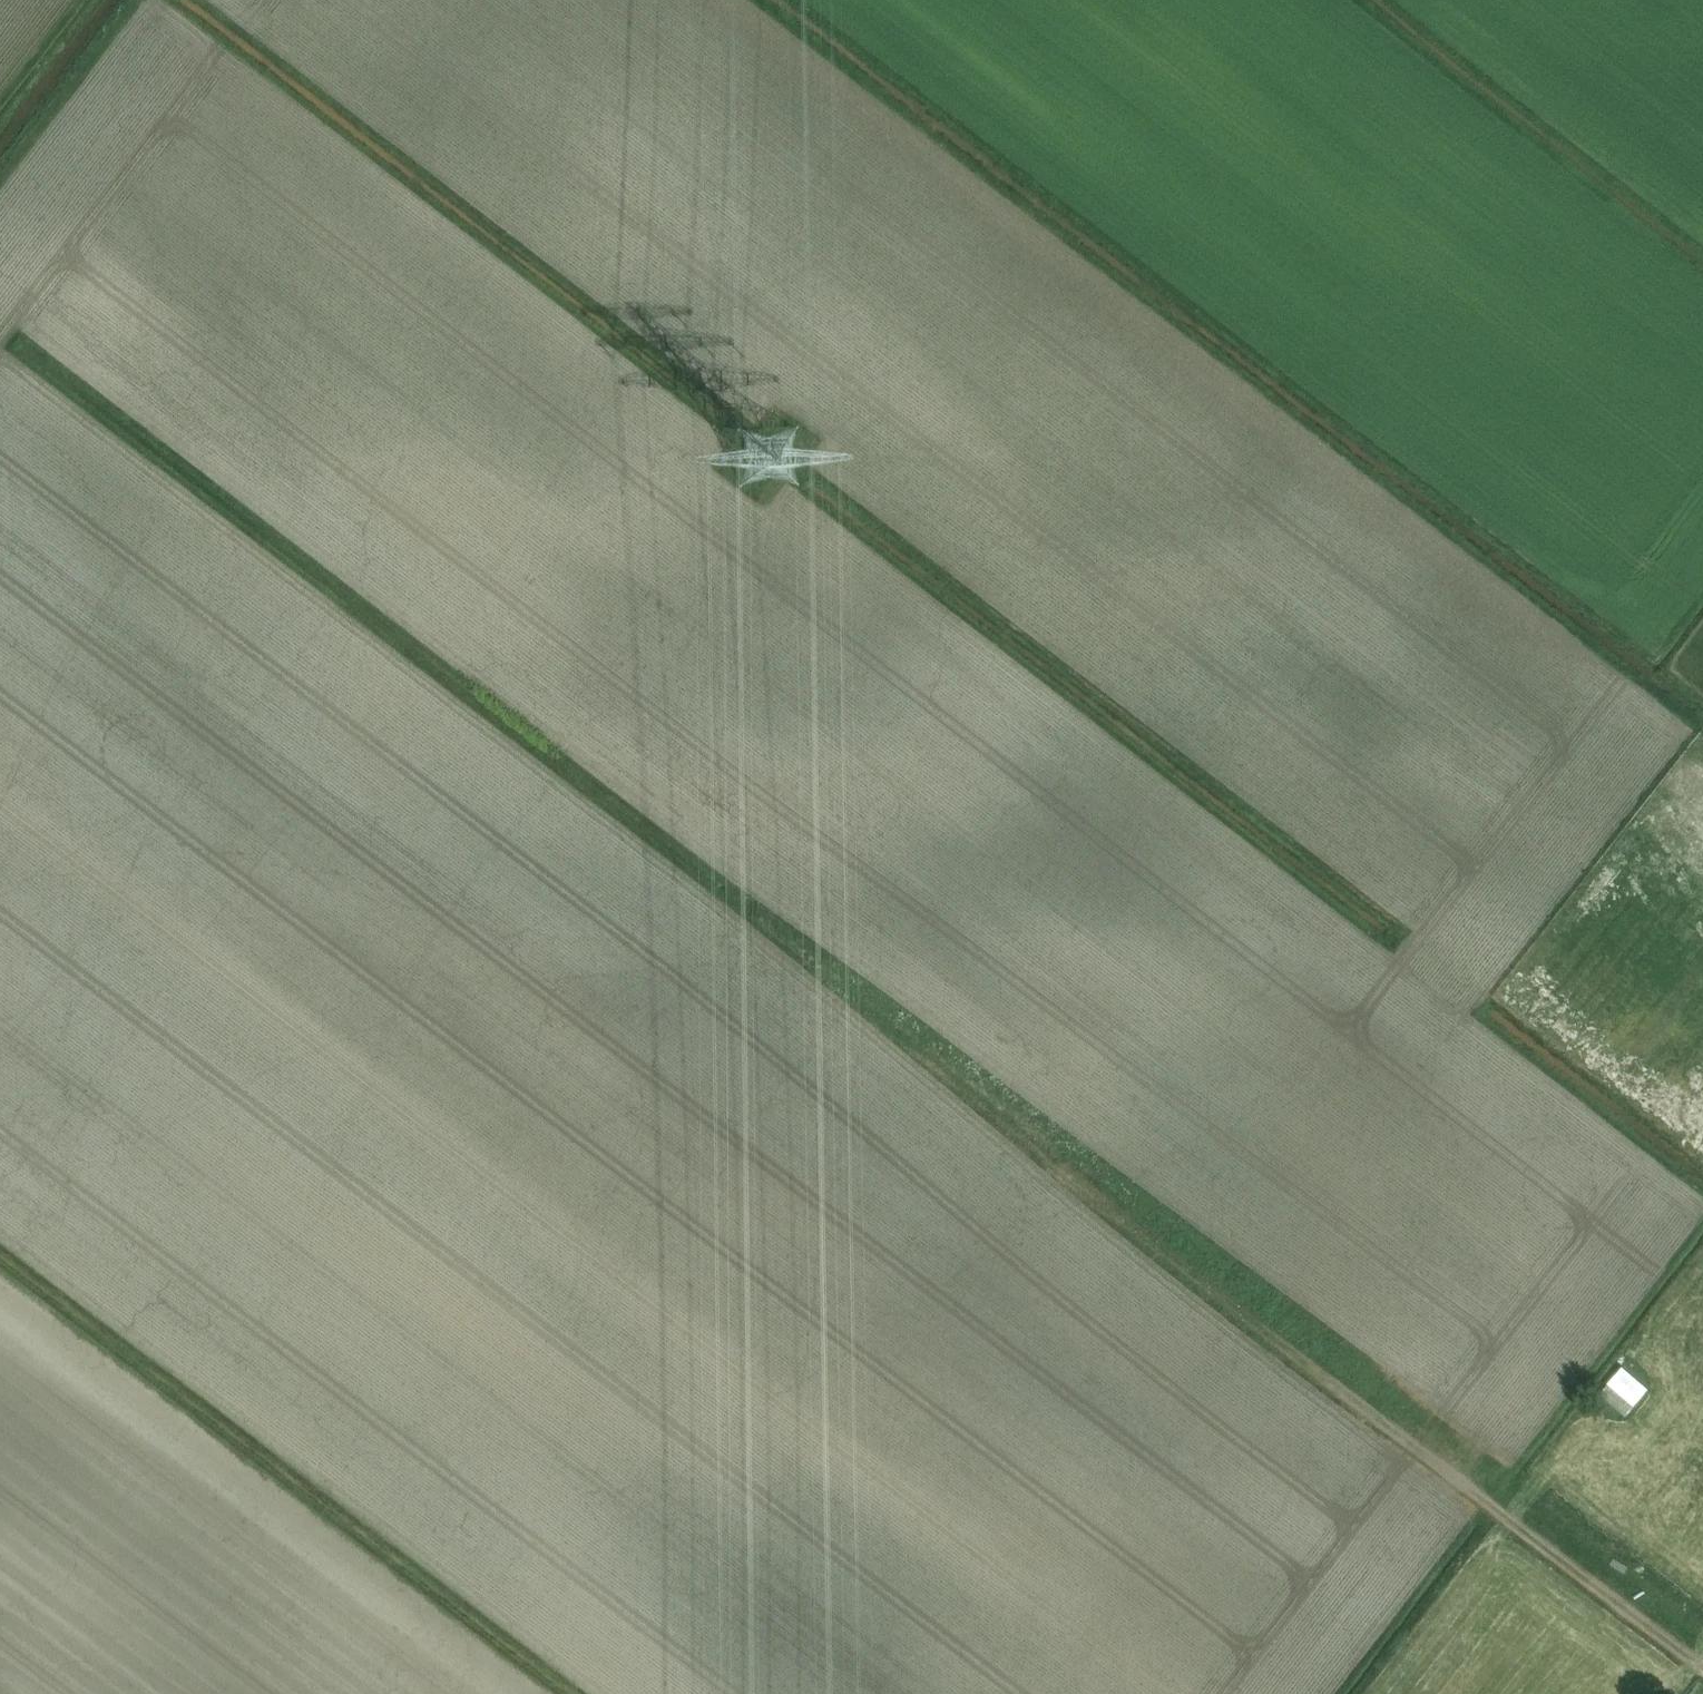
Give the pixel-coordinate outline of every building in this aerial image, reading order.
[(1656,1094),(1701,1128),(1702,1126),(1702,1096),(1673,1073),(1656,1094)]
